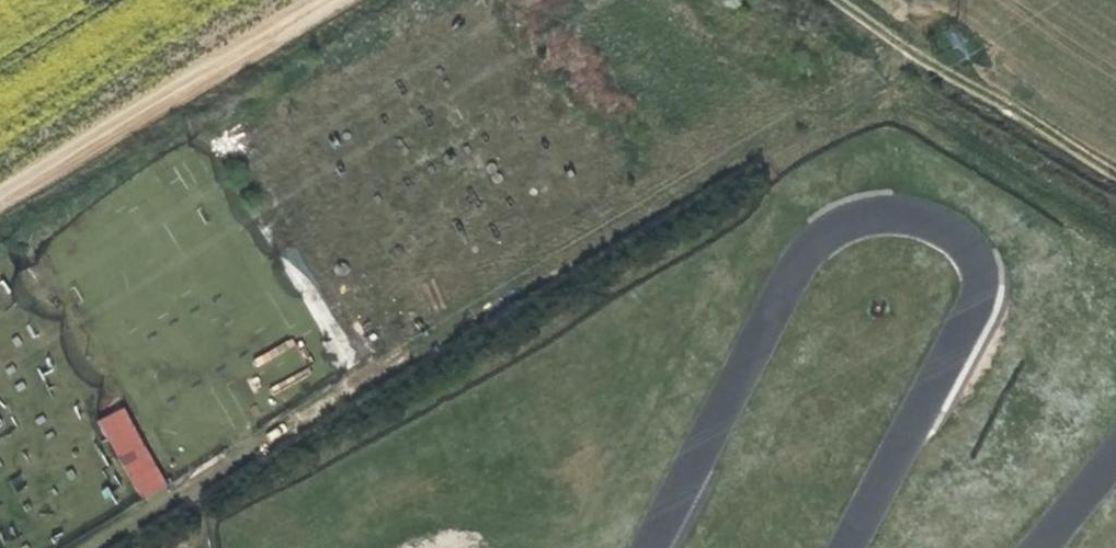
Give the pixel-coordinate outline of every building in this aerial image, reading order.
[(136,501),(165,489),(128,405),(99,418),(136,501)]
